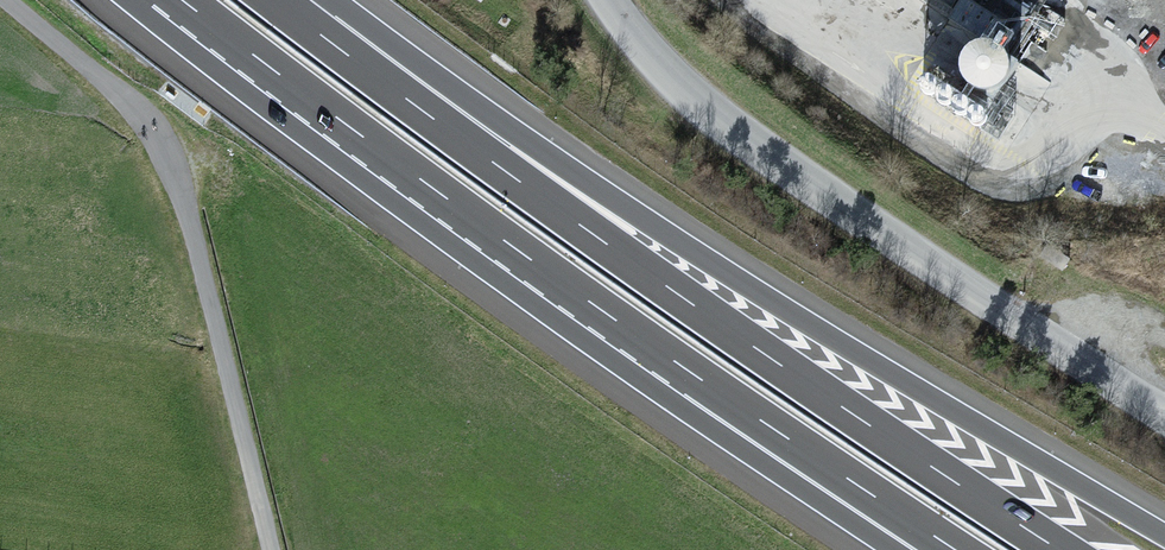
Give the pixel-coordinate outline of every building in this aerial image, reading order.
[(1039,9),(1008,0),(957,0),(949,30),(979,38),(961,103),(1009,116),(1039,9)]
